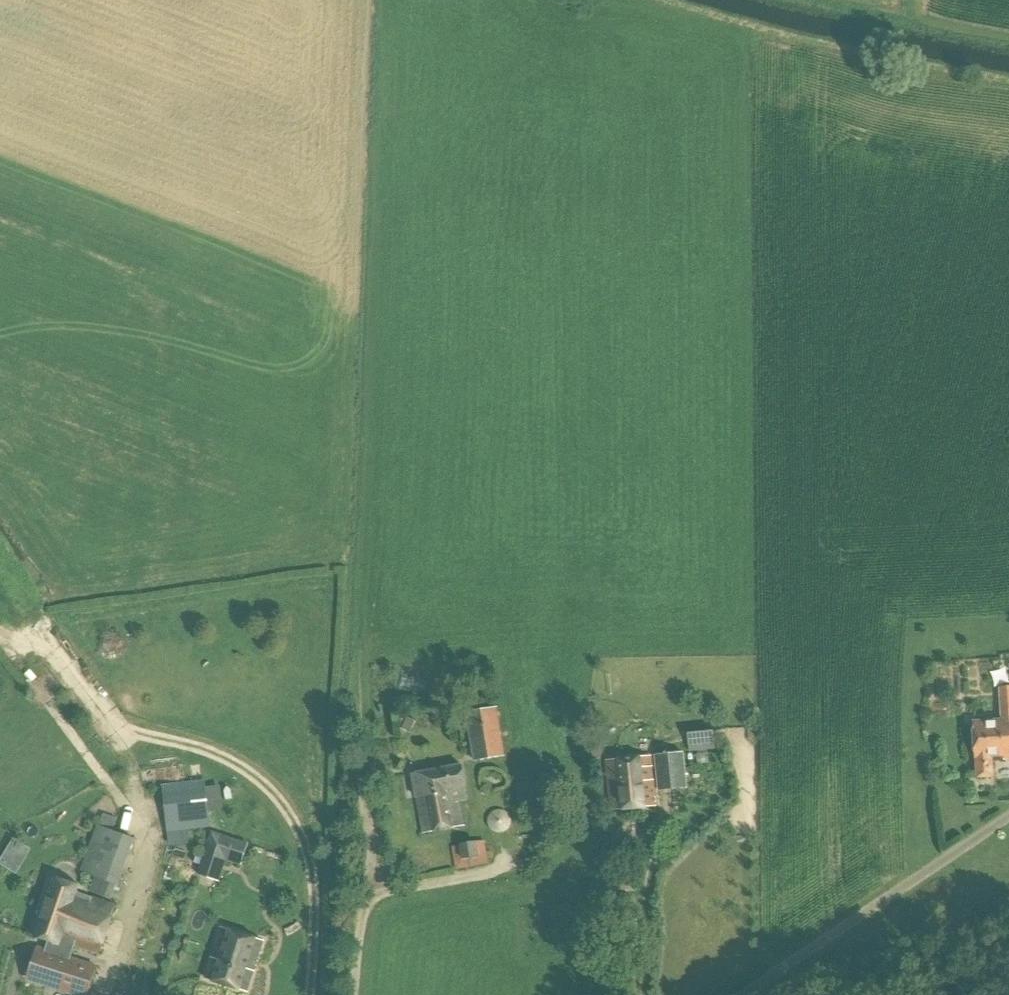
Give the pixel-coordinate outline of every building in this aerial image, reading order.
[(998,658),(1002,719),(973,721),(975,761),(976,761),(977,777),(994,776),(993,757),(1004,756),(1004,759),(1008,759),(1008,657),(998,658)] [(505,755),(497,706),(465,712),(466,723),(464,723),(465,730),(467,730),(473,761),(505,755)] [(409,733),(415,721),(407,717),(401,729),(409,733)] [(690,751),(715,748),(713,725),(688,728),(690,751)] [(658,791),(688,788),(684,752),(654,755),(658,791)] [(612,810),(656,806),(651,756),(607,760),(612,810)] [(466,799),(464,786),(466,785),(463,765),(413,774),(416,795),(417,795),(424,832),(465,825),(460,800),(466,799)] [(167,832),(210,827),(205,780),(161,785),(167,832)] [(99,826),(97,825),(80,871),(118,886),(135,838),(113,831),(99,826)] [(211,833),(197,874),(220,882),(227,860),(241,865),(249,843),(237,839),(234,838),(211,831),(211,833)] [(485,839),(451,846),(452,848),(456,869),(489,863),(485,839)] [(110,902),(88,895),(76,891),(79,885),(56,877),(37,935),(49,939),(46,949),(39,946),(28,977),(84,994),(86,994),(95,965),(71,957),(75,944),(100,952),(116,904),(110,902)] [(247,992),(264,941),(220,927),(204,978),(247,992)]
